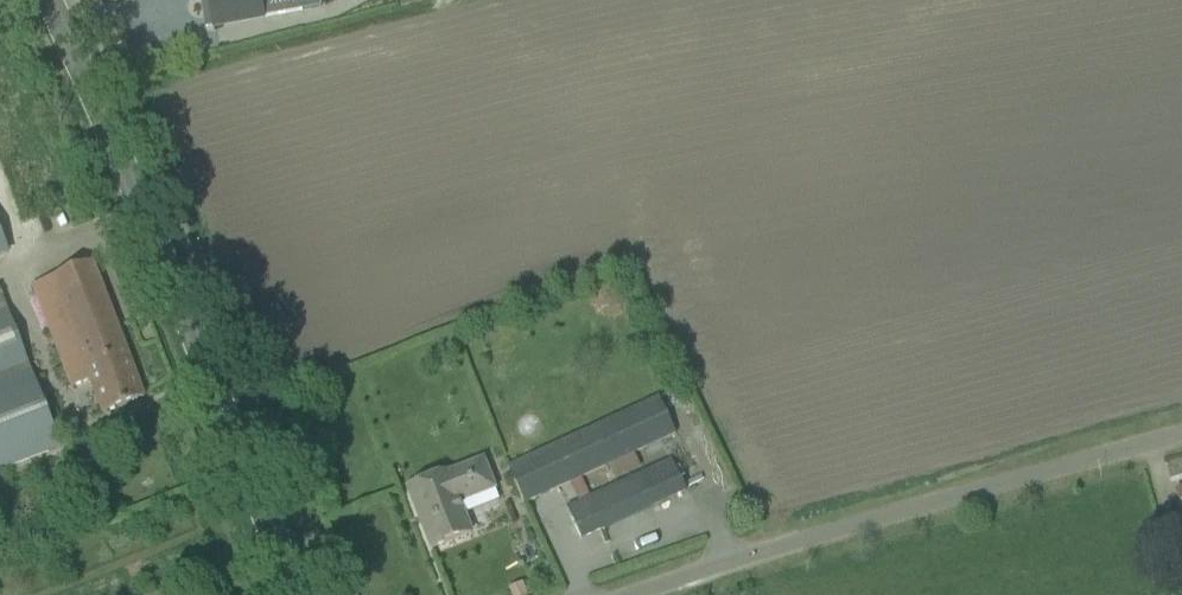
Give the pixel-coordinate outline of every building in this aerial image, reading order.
[(205,18),(212,17),(214,28),(302,11),(300,0),(201,0),(205,18)] [(88,378),(102,415),(143,399),(92,265),(34,287),(71,384),(88,378)] [(61,450),(0,289),(0,474),(61,450)] [(506,466),(523,503),(673,434),(656,397),(506,466)] [(408,489),(431,549),(471,533),(456,495),(474,488),(477,497),(495,490),(483,460),(408,489)] [(567,508),(581,540),(686,492),(671,460),(567,508)] [(1173,562),(1181,591),(1181,559),(1173,562)]
